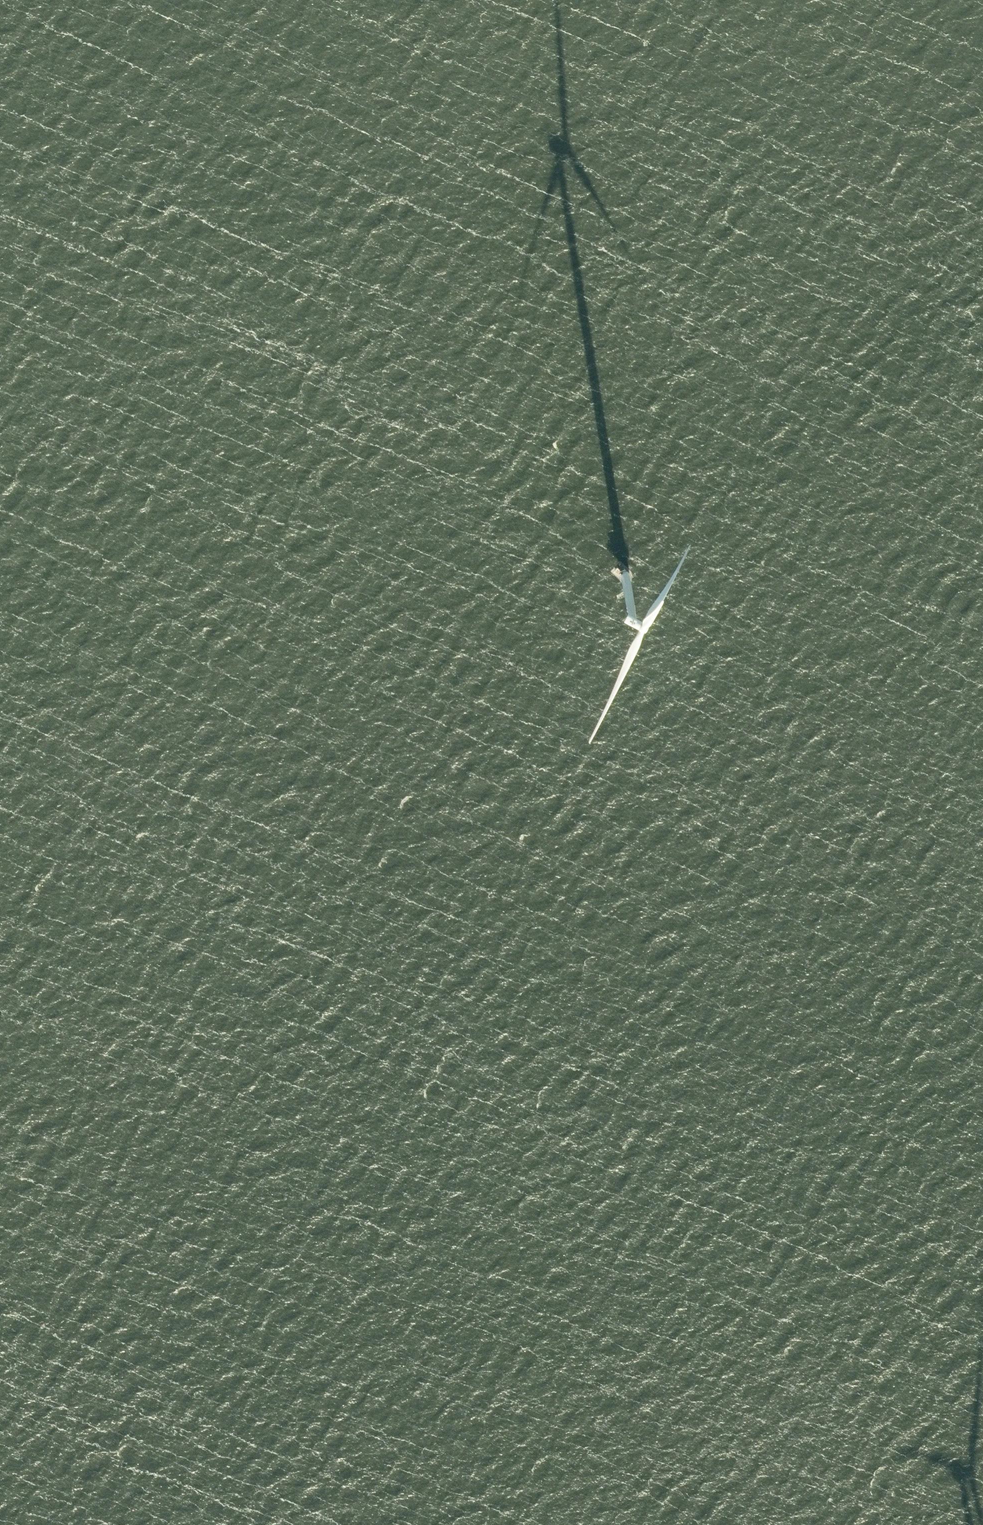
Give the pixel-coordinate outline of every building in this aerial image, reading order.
[(623,570),(623,571),(623,573),(623,574),(624,575),(625,576),(626,576),(628,576),(629,576),(630,575),(631,574),(631,573),(631,571),(631,570),(630,569),(629,568),(627,567),(626,568),(625,568),(624,569),(623,570)]
